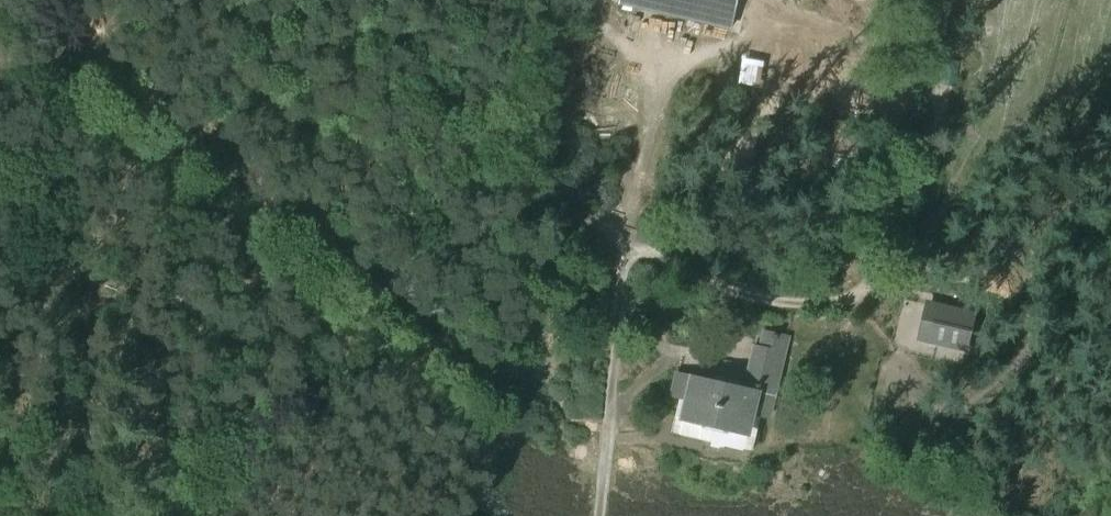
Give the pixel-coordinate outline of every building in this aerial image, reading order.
[(621,1),(733,26),(738,2),(731,0),(621,0),(621,1)] [(934,58),(930,83),(953,87),(958,63),(934,58)] [(877,160),(882,128),(872,127),(872,124),(824,117),(819,152),(877,160)] [(970,352),(979,311),(926,300),(917,341),(970,352)] [(745,390),(677,374),(672,397),(680,399),(672,434),(754,452),(762,417),(767,418),(786,334),(762,328),(758,348),(755,347),(745,390)]
